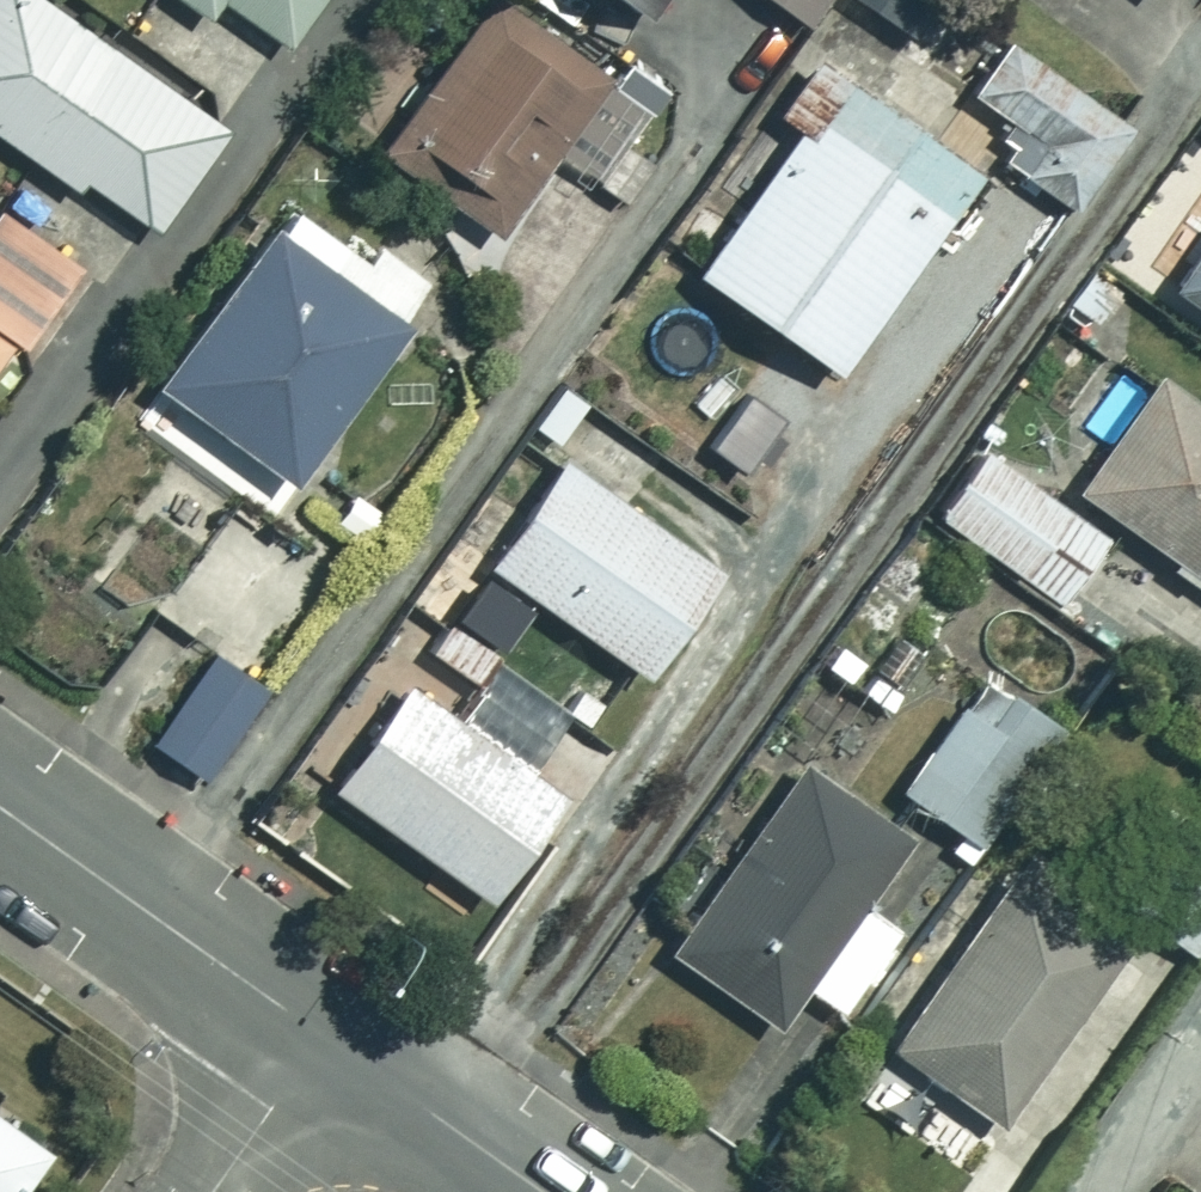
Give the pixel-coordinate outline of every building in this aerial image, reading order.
[(85,184),(89,179),(160,227),(230,125),(49,0),(0,0),(0,126),(85,184)] [(209,17),(222,0),(185,0),(209,17)] [(288,44),(320,0),(229,0),(288,44)] [(512,0),(492,0),(386,151),(503,234),(617,74),(512,0)] [(652,17),(664,0),(628,0),(652,17)] [(836,0),(773,0),(816,30),(836,0)] [(1134,127),(1010,40),(976,90),(1025,125),(1002,157),(1077,209),(1134,127)] [(984,170),(825,57),(784,114),(806,130),(704,273),(841,371),(984,170)] [(20,349),(71,279),(93,294),(125,251),(26,179),(0,215),(0,334),(13,344),(20,349)] [(371,260),(297,206),(166,387),(295,481),(438,283),(383,243),(371,260)] [(1179,287),(1200,302),(1200,255),(1179,287)] [(0,334),(0,362),(13,344),(0,334)] [(1082,491),(1177,556),(1169,568),(1200,590),(1200,404),(1162,376),(1082,491)] [(1113,540),(986,451),(941,515),(1068,604),(1113,540)] [(726,570),(568,461),(495,567),(653,676),(726,570)] [(501,651),(453,616),(427,651),(476,686),(501,651)] [(268,697),(211,655),(152,736),(208,778),(268,697)] [(574,714),(503,663),(462,721),(412,686),(339,789),(496,901),(569,799),(532,773),(574,714)] [(1069,736),(995,675),(905,785),(979,846),(1069,736)] [(907,837),(803,766),(674,953),(778,1025),(805,985),(851,1017),(908,933),(862,902),(907,837)] [(1145,916),(1199,956),(1200,953),(1200,840),(1145,916)] [(1121,955),(1013,878),(894,1045),(1002,1122),(1121,955)] [(49,1147),(0,1113),(0,1191),(17,1191),(49,1147)]
